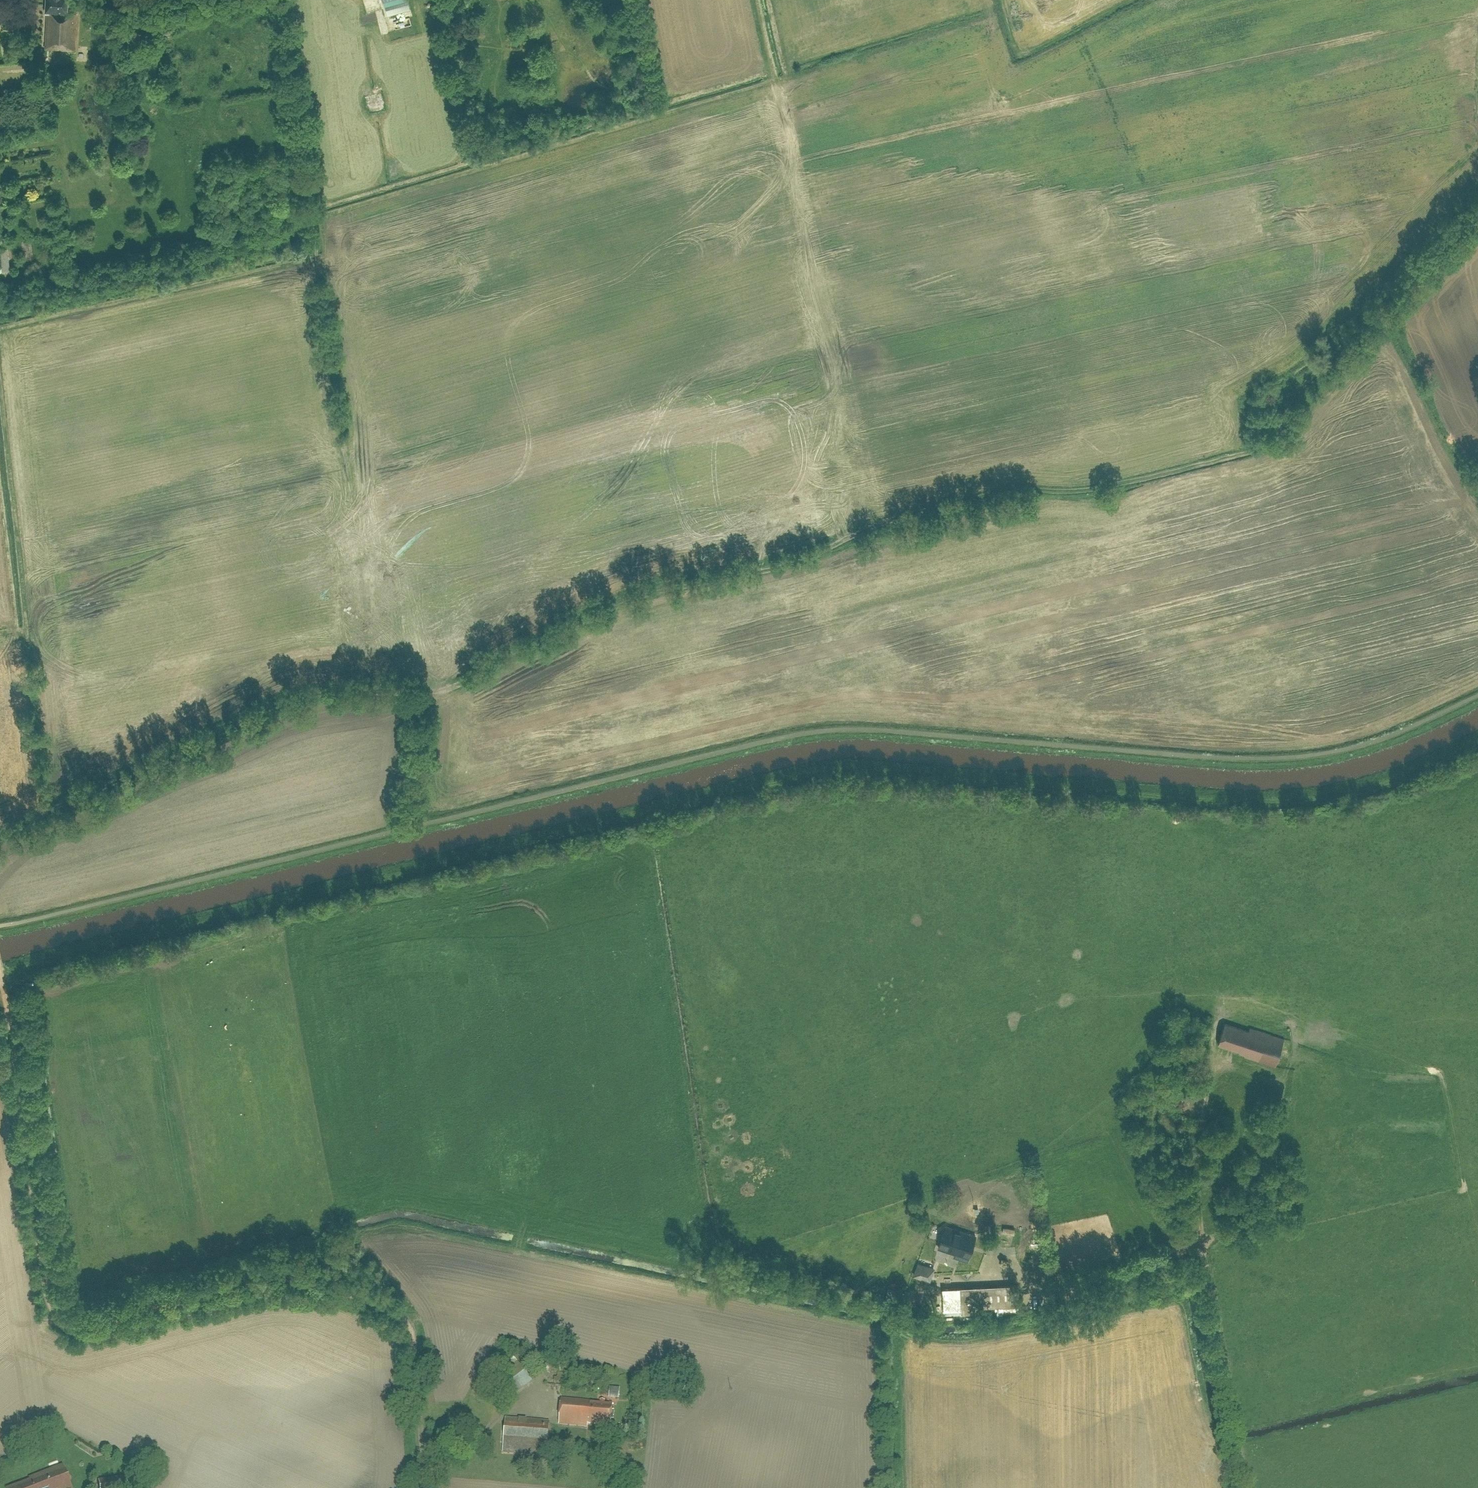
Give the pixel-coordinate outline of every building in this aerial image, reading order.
[(46,12),(48,12),(46,48),(74,49),(76,13),(68,12),(68,0),(46,0),(46,12)] [(383,1),(384,1),(387,11),(391,10),(389,0),(382,0),(383,1)] [(1283,1041),(1222,1023),(1215,1048),(1276,1066),(1283,1041)] [(943,1226),(935,1247),(968,1259),(976,1238),(943,1226)] [(367,1262),(356,1272),(365,1282),(376,1273),(367,1262)] [(1016,1289),(960,1290),(960,1310),(1016,1309),(1016,1289)] [(499,1373),(516,1393),(532,1380),(516,1360),(499,1373)] [(607,1406),(564,1400),(560,1424),(603,1430),(607,1406)] [(542,1425),(503,1424),(502,1452),(542,1453),(542,1425)] [(60,1470),(17,1487),(67,1487),(60,1470)]
